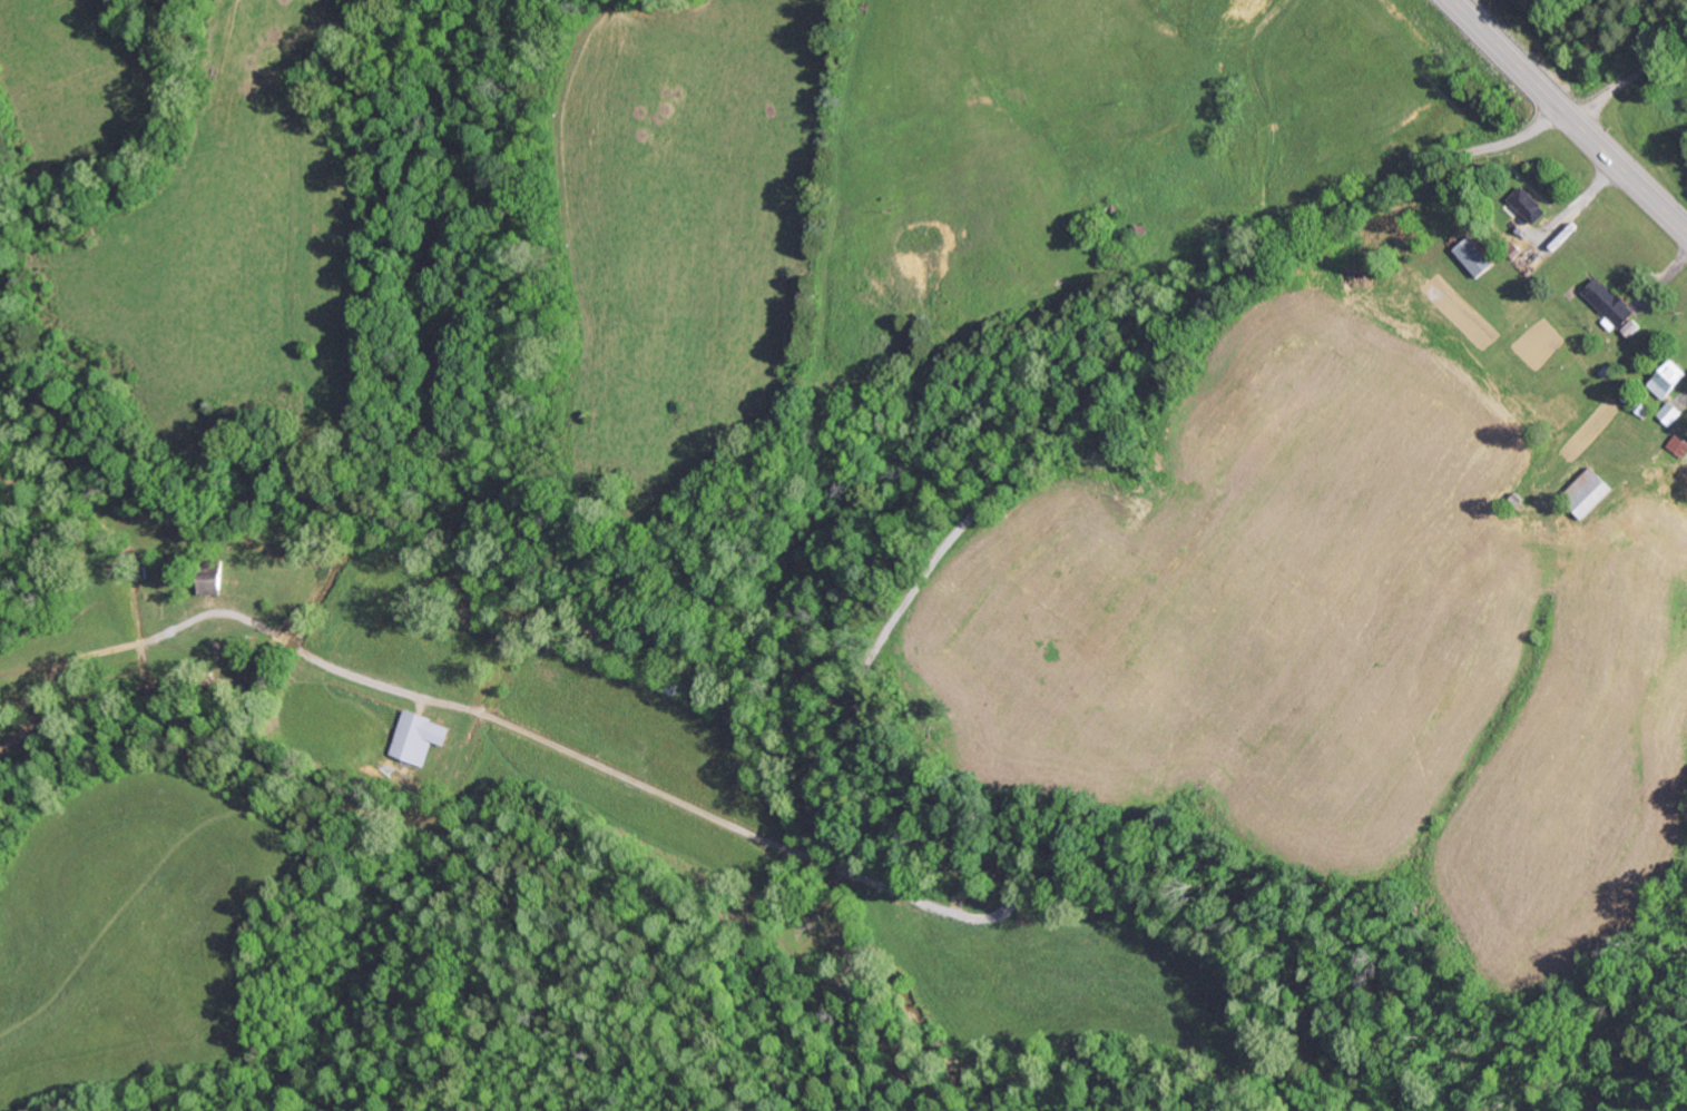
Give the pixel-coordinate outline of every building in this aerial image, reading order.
[(1551,211),(1527,186),(1513,199),(1537,224),(1551,211)] [(1498,264),(1476,236),(1459,250),(1481,277),(1498,264)] [(1609,317),(1604,321),(1613,331),(1619,325),(1628,334),(1643,320),(1602,276),(1585,291),(1609,317)] [(1677,360),(1651,383),(1666,400),(1686,381),(1686,371),(1677,360)] [(1661,414),(1674,426),(1686,412),(1674,400),(1661,414)] [(1686,457),(1686,441),(1678,435),(1670,448),(1686,457)] [(1589,520),(1620,488),(1596,466),(1566,498),(1589,520)] [(456,724),(406,710),(393,756),(426,766),(433,741),(450,746),(456,724)]
